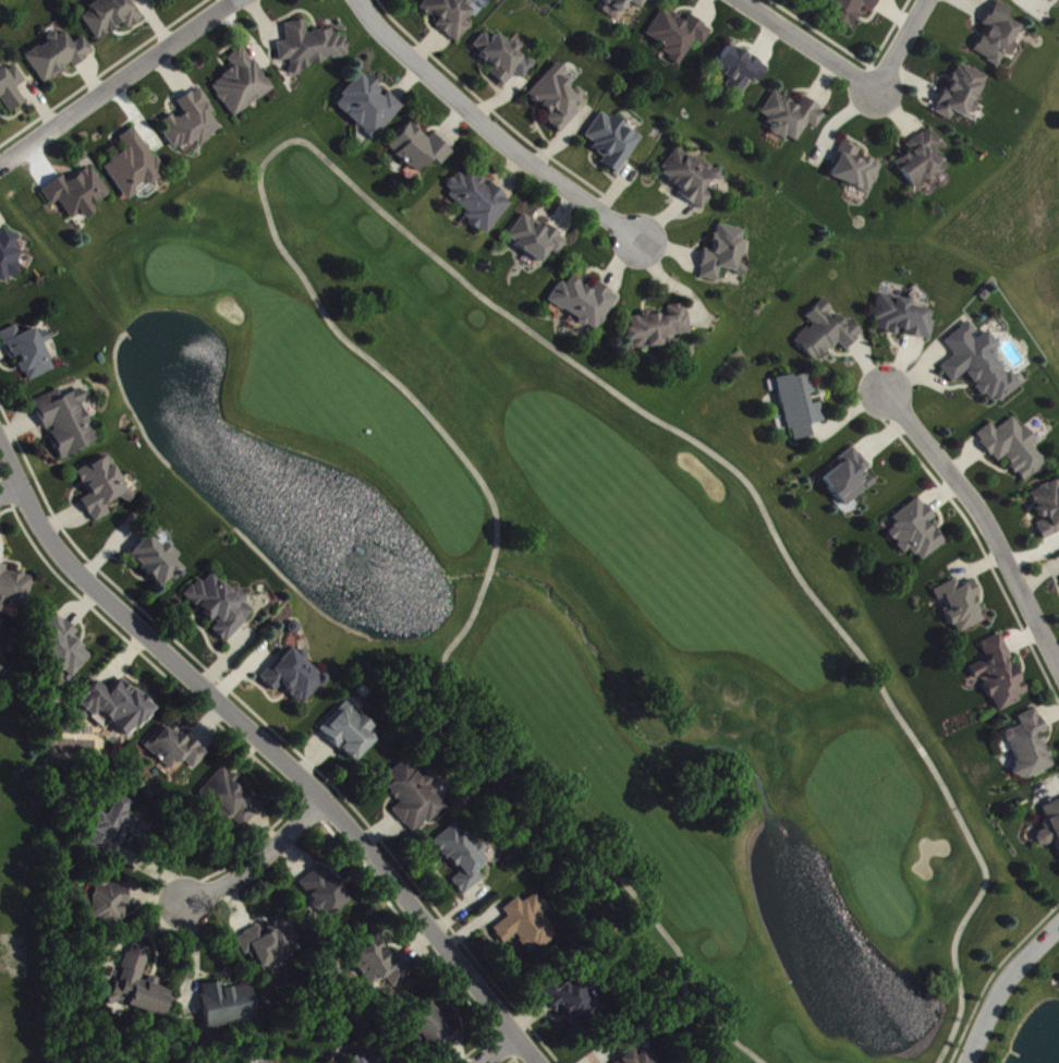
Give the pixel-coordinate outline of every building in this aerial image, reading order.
[(125,25),(128,30),(143,22),(131,0),(97,0),(88,5),(92,12),(84,16),(97,41),(125,25)] [(473,28),(465,21),(474,12),(469,7),(476,0),(428,0),(421,7),(438,22),(436,25),(458,44),(473,28)] [(608,4),(604,10),(618,20),(630,2),(643,10),(650,0),(602,0),(608,4)] [(837,2),(830,17),(854,29),(865,8),(875,13),(881,0),(832,0),(837,2)] [(1023,27),(1010,20),(1015,11),(998,1),(984,26),(988,28),(975,53),(1003,68),(1015,44),(1014,43),(1023,27)] [(681,67),(696,41),(705,46),(714,29),(691,16),(688,22),(664,9),(648,36),(667,47),(664,52),(673,58),(671,62),(681,67)] [(286,24),(288,42),(278,43),(280,62),(290,61),(292,76),(302,75),(301,65),(351,60),(348,35),(334,37),(334,30),(308,32),(306,21),(286,24)] [(25,56),(44,84),(73,65),(74,67),(95,53),(85,37),(74,44),(64,30),(25,56)] [(506,87),(516,74),(524,80),(536,66),(519,51),(522,47),(513,39),(509,44),(497,34),(493,39),(485,33),(472,49),(496,68),(491,74),(506,87)] [(761,84),(770,67),(729,44),(715,69),(731,78),(726,87),(743,97),(752,80),(761,84)] [(275,92),(248,46),(228,58),(235,70),(213,83),(233,117),(275,92)] [(561,134),(589,100),(571,84),(573,82),(565,75),(568,71),(557,62),(529,96),(553,117),(548,123),(561,134)] [(990,77),(960,63),(936,114),(952,121),(955,113),(970,120),(990,77)] [(27,103),(17,88),(26,82),(16,66),(7,72),(5,68),(0,71),(0,100),(1,99),(10,113),(27,103)] [(374,140),(405,107),(390,92),(388,95),(365,73),(336,103),(374,140)] [(177,153),(197,141),(200,145),(223,131),(212,113),(216,111),(202,88),(179,102),(185,112),(165,124),(169,130),(165,132),(177,153)] [(759,120),(798,144),(809,126),(817,131),(828,112),(805,98),(800,107),(775,92),(759,120)] [(619,175),(643,138),(603,111),(586,137),(595,143),(592,149),(605,158),(602,164),(619,175)] [(443,166),(455,153),(433,133),(429,137),(413,122),(390,146),(419,175),(435,158),(443,166)] [(127,201),(167,175),(136,127),(121,137),(129,150),(104,165),(127,201)] [(898,162),(914,191),(948,172),(935,150),(942,146),(933,129),(907,144),(913,153),(898,162)] [(872,194),(883,165),(860,156),(863,149),(845,142),(831,178),(872,194)] [(703,212),(716,195),(710,191),(722,174),(708,163),(705,168),(678,148),(660,172),(683,189),(679,195),(703,212)] [(68,182),(64,176),(41,191),(52,206),(59,200),(73,220),(82,214),(86,219),(96,213),(92,207),(111,195),(92,166),(68,182)] [(488,236),(514,202),(489,183),(490,182),(471,168),(465,175),(460,171),(445,191),(472,212),(466,219),(488,236)] [(508,240),(543,263),(551,251),(559,256),(569,240),(550,227),(548,229),(524,214),(508,240)] [(750,231),(719,225),(714,251),(706,249),(700,278),(720,282),(722,270),(742,274),(750,231)] [(6,276),(13,280),(26,253),(17,248),(22,238),(4,229),(0,237),(0,289),(6,276)] [(621,297),(598,284),(594,290),(568,275),(552,304),(600,332),(621,297)] [(931,340),(936,312),(911,307),(912,301),(880,295),(875,320),(880,321),(878,331),(898,335),(898,334),(931,340)] [(807,318),(814,324),(796,342),(818,364),(839,343),(848,351),(866,334),(852,321),(849,324),(825,300),(807,318)] [(691,334),(689,305),(668,306),(669,314),(642,316),(642,317),(631,318),(631,328),(627,329),(627,341),(634,340),(635,349),(676,346),(675,335),(691,334)] [(996,406),(1025,384),(1012,367),(1008,370),(995,353),(1002,348),(988,329),(980,335),(970,322),(945,341),(957,356),(942,367),(954,383),(968,372),(978,386),(980,385),(996,406)] [(0,333),(12,360),(18,358),(28,382),(55,371),(45,345),(52,342),(48,330),(38,334),(36,328),(21,334),(18,326),(0,333)] [(778,379),(788,432),(794,430),(796,441),(813,438),(811,426),(827,422),(823,403),(813,405),(811,395),(815,394),(811,373),(778,379)] [(100,442),(83,404),(89,402),(82,389),(62,398),(58,391),(34,402),(48,432),(49,432),(62,459),(100,442)] [(1048,466),(1034,446),(1037,444),(1018,416),(997,430),(993,424),(978,434),(998,463),(1006,458),(1024,483),(1048,466)] [(877,484),(867,471),(872,468),(855,447),(839,459),(843,464),(824,479),(846,508),(877,484)] [(78,472),(90,497),(83,500),(95,523),(112,515),(107,505),(124,497),(127,502),(133,499),(112,456),(78,472)] [(1058,531),(1058,480),(1030,494),(1044,521),(1037,524),(1045,538),(1058,531)] [(947,544),(932,522),(936,518),(921,498),(893,518),(898,525),(889,532),(905,555),(913,549),(922,562),(947,544)] [(130,557),(164,587),(171,579),(174,582),(185,569),(176,561),(180,558),(151,533),(130,557)] [(9,572),(9,566),(0,565),(0,612),(6,612),(8,601),(31,605),(36,576),(9,572)] [(255,612),(245,603),(249,598),(237,588),(234,592),(210,572),(187,598),(218,625),(213,630),(228,643),(255,612)] [(986,622),(976,599),(982,596),(975,581),(961,587),(958,579),(934,590),(940,603),(945,601),(950,612),(948,613),(958,635),(986,622)] [(996,714),(1023,703),(1021,697),(1028,694),(1003,635),(982,644),(989,660),(975,666),(996,714)] [(261,678),(277,693),(283,686),(305,706),(329,680),(308,660),(309,659),(296,647),(283,661),(280,659),(261,678)] [(98,681),(79,704),(96,718),(100,713),(131,739),(158,708),(124,679),(113,693),(98,681)] [(377,727),(350,700),(321,730),(356,764),(377,741),(370,734),(377,727)] [(1057,766),(1043,735),(1049,732),(1038,709),(1019,717),(1023,726),(1005,734),(1025,780),(1057,766)] [(174,772),(185,761),(196,770),(211,754),(193,737),(190,740),(171,722),(147,747),(174,772)] [(383,780),(402,804),(395,810),(414,835),(449,809),(433,787),(440,781),(433,772),(422,780),(408,761),(383,780)] [(198,794),(230,827),(237,821),(241,826),(265,803),(249,788),(244,793),(235,784),(239,780),(226,767),(198,794)] [(1042,807),(1050,829),(1038,834),(1043,848),(1058,843),(1058,844),(1058,801),(1042,807)] [(434,843),(461,874),(452,881),(465,896),(486,879),(479,871),(491,861),(484,853),(485,853),(459,822),(434,843)] [(352,903),(325,865),(299,883),(326,921),(352,903)] [(132,887),(94,885),(93,919),(124,920),(125,907),(131,907),(132,887)] [(531,956),(560,937),(534,897),(524,904),(521,898),(504,909),(510,918),(494,929),(505,945),(518,936),(531,956)] [(238,938),(247,956),(255,952),(263,968),(272,963),(276,970),(288,964),(286,959),(305,949),(290,919),(266,931),(264,925),(238,938)] [(396,990),(415,976),(399,954),(394,957),(380,938),(353,958),(376,989),(389,980),(396,990)] [(166,1017),(171,998),(160,995),(163,983),(144,978),(152,949),(130,943),(114,1003),(166,1017)] [(603,1011),(578,976),(563,986),(558,979),(542,990),(559,1013),(563,1010),(577,1030),(603,1011)] [(254,985),(226,989),(225,983),(205,985),(206,995),(204,995),(208,1028),(259,1022),(254,985)] [(461,1038),(433,1002),(411,1019),(439,1055),(461,1038)] [(368,1048),(351,1062),(381,1062),(368,1048)] [(651,1050),(641,1059),(634,1051),(621,1062),(663,1062),(651,1050)]
